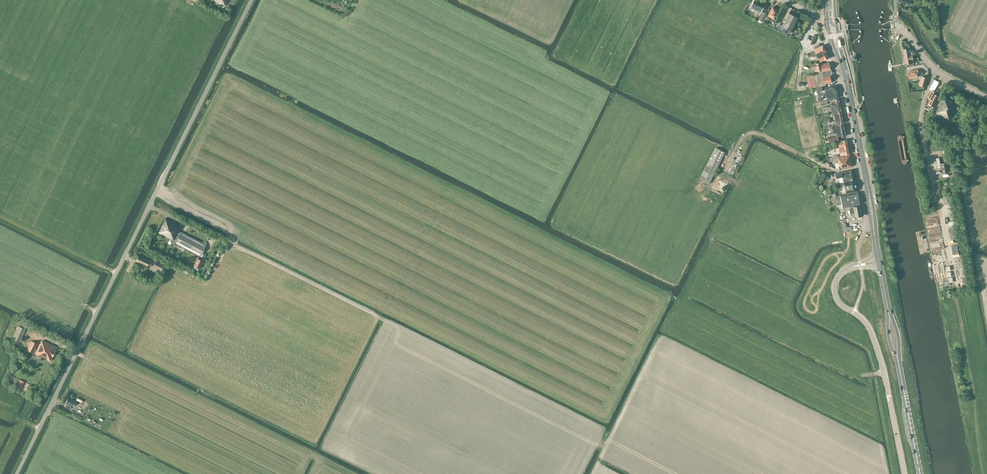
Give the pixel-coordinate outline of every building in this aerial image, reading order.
[(760,13),(761,14),(758,20),(762,22),(767,14),(762,11),(765,4),(757,0),(754,0),(750,8),(760,13)] [(773,7),(768,16),(774,19),(779,10),(773,7)] [(791,30),(798,17),(789,12),(782,25),(779,24),(777,28),(788,33),(790,29),(791,30)] [(811,58),(817,55),(820,61),(824,59),(824,60),(829,58),(825,51),(826,51),(822,45),(809,53),(811,58)] [(903,49),(906,64),(907,67),(914,65),(913,60),(912,54),(911,49),(909,49),(909,48),(903,49)] [(814,75),(808,76),(810,88),(816,87),(817,87),(822,86),(825,85),(825,83),(831,82),(830,75),(829,75),(828,70),(831,69),(829,62),(821,64),(821,62),(815,63),(812,64),(811,64),(811,68),(813,67),(816,67),(817,71),(820,70),(820,72),(818,74),(814,75)] [(909,78),(917,77),(916,72),(918,72),(917,69),(909,71),(910,73),(908,73),(909,78)] [(822,86),(817,87),(820,101),(839,97),(836,85),(824,87),(824,89),(823,89),(822,86)] [(932,107),(933,106),(938,96),(933,94),(934,92),(931,90),(928,98),(931,99),(928,104),(928,105),(928,107),(930,108),(932,107)] [(957,103),(944,96),(935,113),(945,118),(945,117),(949,119),(950,119),(957,103)] [(833,103),(830,104),(831,108),(840,106),(839,99),(834,99),(835,103),(833,103)] [(834,112),(834,116),(842,115),(841,111),(840,106),(831,108),(832,113),(834,112)] [(833,133),(827,134),(829,143),(838,141),(837,137),(846,135),(844,124),(835,126),(829,127),(830,129),(833,129),(834,133),(833,133)] [(842,140),(838,141),(839,148),(848,146),(847,139),(842,140)] [(839,148),(836,148),(836,152),(840,152),(840,155),(850,153),(848,146),(839,148)] [(727,154),(725,153),(725,152),(716,147),(711,157),(710,157),(700,178),(709,183),(723,157),(725,158),(727,154)] [(836,157),(834,158),(835,163),(836,169),(839,169),(852,166),(850,154),(838,157),(836,157)] [(949,172),(947,162),(940,163),(942,174),(949,172)] [(855,179),(854,176),(853,170),(835,174),(836,178),(842,177),(843,182),(847,181),(855,179)] [(855,180),(844,182),(846,193),(857,191),(855,180)] [(836,196),(837,203),(841,202),(842,208),(860,204),(857,192),(836,196)] [(851,213),(853,213),(854,217),(862,216),(860,205),(852,207),(852,209),(851,209),(851,213)] [(165,219),(158,232),(172,239),(171,241),(200,256),(206,245),(206,244),(207,243),(204,241),(203,243),(181,231),(181,232),(179,231),(179,230),(178,230),(180,226),(165,219)] [(147,266),(147,265),(150,267),(153,261),(149,259),(149,260),(139,255),(136,261),(147,266)] [(197,258),(193,265),(199,268),(203,261),(197,258)] [(155,260),(152,266),(161,270),(163,264),(155,260)] [(18,326),(12,340),(19,344),(26,329),(18,326)] [(42,341),(40,344),(35,354),(51,361),(57,348),(42,341)] [(68,397),(66,402),(67,403),(65,406),(70,409),(72,405),(73,406),(76,401),(68,397)]
